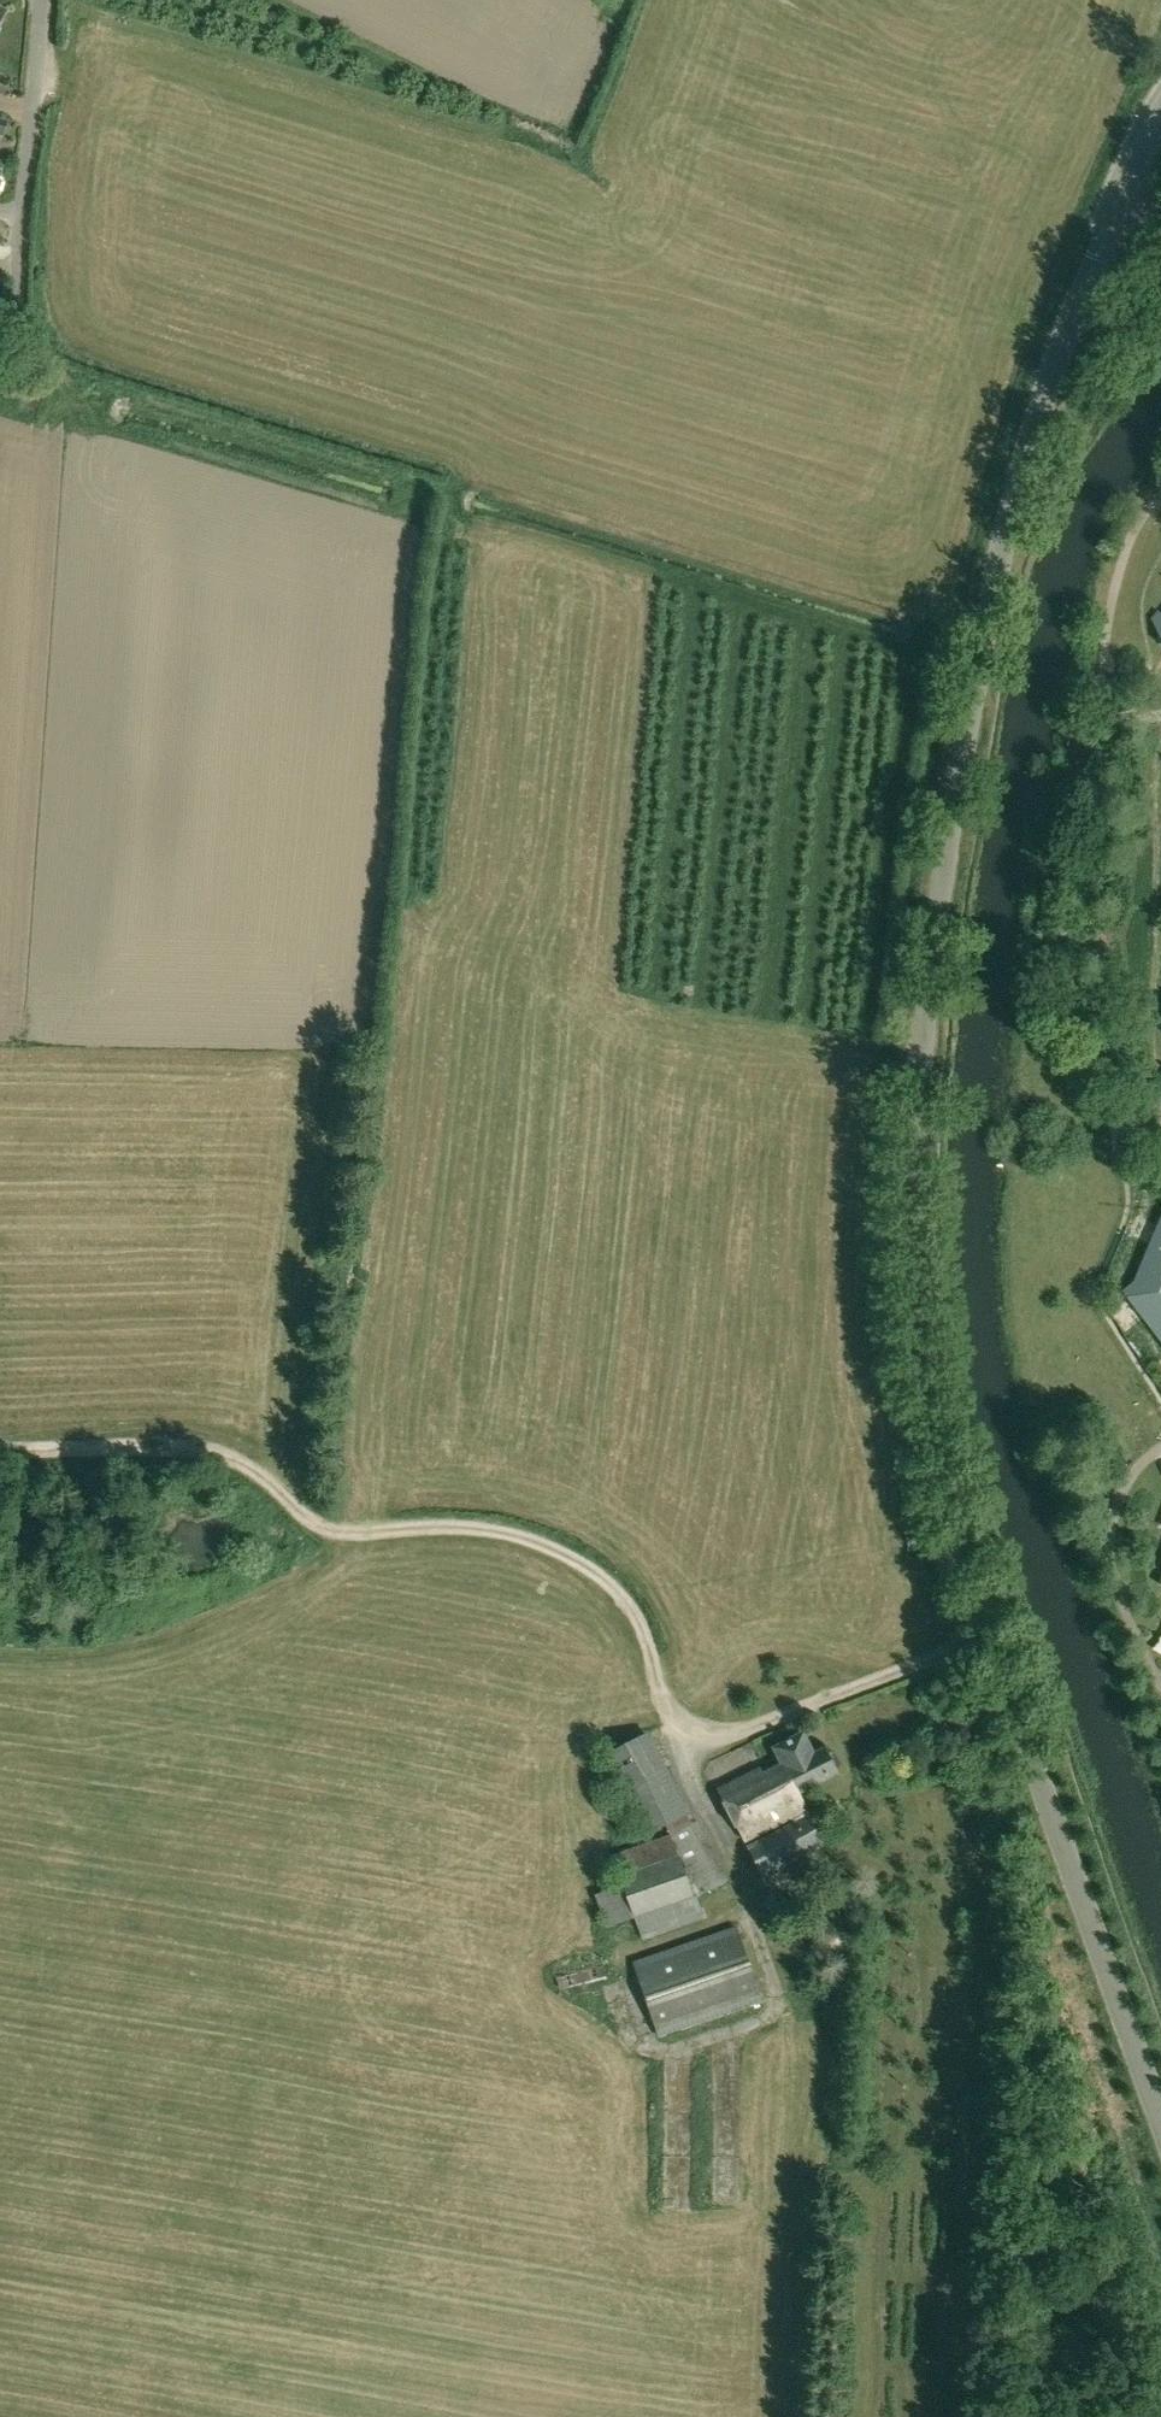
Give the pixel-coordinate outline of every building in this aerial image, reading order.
[(1135,1283),(1124,1292),(1160,1340),(1160,1220),(1135,1283)] [(760,1771),(719,1792),(737,1828),(745,1844),(793,1820),(809,1811),(802,1794),(839,1774),(837,1769),(840,1765),(834,1753),(828,1753),(827,1751),(815,1757),(804,1736),(775,1751),(783,1766),(763,1776),(760,1771)] [(680,1949),(596,1784),(541,1812),(625,1977),(680,1949)] [(778,2167),(787,1984),(726,1981),(716,2164),(778,2167)]
